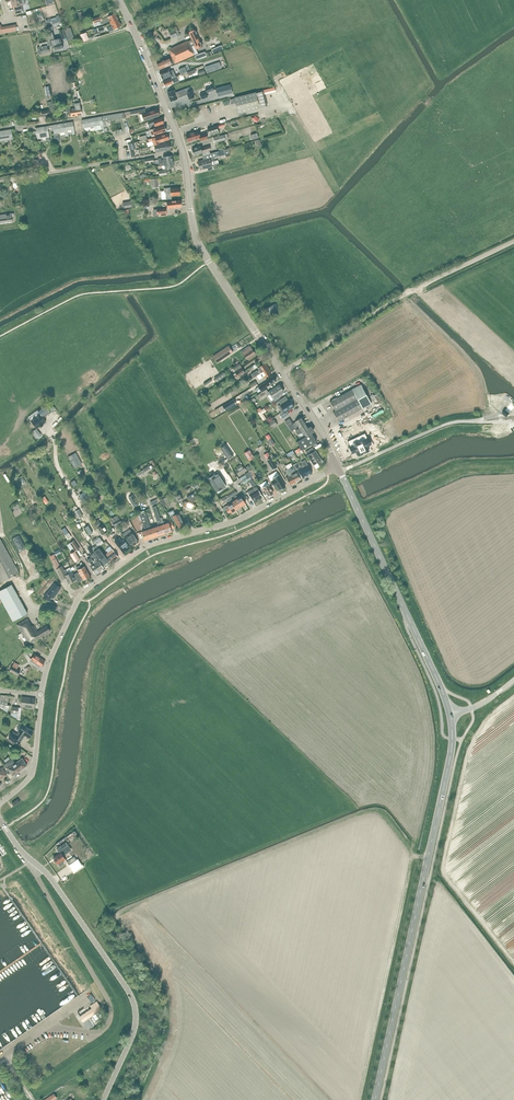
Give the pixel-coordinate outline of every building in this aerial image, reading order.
[(11,1),(12,7),(14,7),(15,11),(22,9),(21,5),(25,4),(24,0),(14,0),(11,1)] [(111,23),(118,20),(115,14),(102,20),(100,16),(92,19),(88,21),(89,24),(93,23),(100,21),(101,24),(104,23),(109,21),(111,23)] [(56,18),(51,19),(52,21),(53,26),(59,25),(58,20),(57,20),(56,18)] [(118,20),(111,23),(112,26),(107,28),(109,32),(121,26),(118,20)] [(169,39),(178,35),(174,26),(171,27),(173,32),(167,34),(169,39)] [(55,50),(63,48),(60,38),(55,40),(52,27),(46,28),(48,37),(49,37),(51,47),(52,49),(55,49),(55,50)] [(70,28),(64,30),(68,40),(74,38),(70,28)] [(194,55),(191,47),(194,45),(196,49),(202,46),(195,29),(188,32),(192,40),(188,41),(168,50),(172,58),(171,59),(170,57),(157,63),(160,70),(172,64),(172,65),(194,55)] [(51,47),(49,37),(48,37),(45,38),(46,42),(39,44),(40,47),(37,47),(38,49),(39,54),(49,51),(48,48),(51,47)] [(214,64),(205,67),(207,74),(216,70),(214,64)] [(173,70),(169,71),(168,69),(159,72),(163,82),(172,78),(171,76),(175,75),(173,70)] [(165,87),(179,81),(177,76),(163,83),(165,87)] [(74,87),(77,98),(81,97),(78,86),(77,86),(75,82),(71,84),(72,88),(74,87)] [(230,85),(215,89),(217,97),(232,93),(230,85)] [(174,90),(167,93),(170,101),(187,95),(189,99),(194,97),(192,91),(191,91),(190,87),(175,93),(174,90)] [(259,109),(259,108),(267,106),(263,91),(255,93),(234,98),(229,100),(231,104),(235,103),(238,114),(259,109)] [(80,103),(78,103),(78,98),(73,99),(74,104),(76,116),(81,115),(80,103)] [(71,117),(76,116),(74,104),(72,104),(73,108),(66,109),(66,112),(67,111),(68,115),(71,114),(71,117)] [(141,121),(159,116),(157,109),(139,115),(141,121)] [(123,113),(81,120),(82,126),(83,128),(94,126),(100,125),(101,129),(103,129),(102,123),(102,122),(124,118),(123,113)] [(149,129),(163,124),(161,118),(153,121),(154,122),(147,124),(149,129)] [(53,125),(47,126),(47,128),(48,128),(53,128),(54,134),(64,132),(65,134),(65,136),(68,135),(68,133),(68,131),(74,130),(74,127),(73,122),(53,125)] [(224,123),(207,129),(209,135),(219,132),(218,129),(225,127),(224,123)] [(164,125),(149,130),(151,136),(166,131),(166,130),(166,128),(165,128),(164,125)] [(47,126),(36,128),(38,139),(46,137),(47,141),(50,140),(48,128),(47,128),(47,126)] [(13,139),(11,129),(0,131),(0,141),(13,139)] [(206,133),(204,133),(198,135),(197,131),(186,135),(188,141),(199,137),(200,140),(200,141),(208,139),(206,133)] [(148,140),(150,146),(159,143),(159,142),(169,139),(167,133),(148,140)] [(213,138),(215,143),(228,139),(226,134),(213,138)] [(156,152),(170,149),(169,143),(155,146),(156,152)] [(209,150),(210,150),(209,146),(201,148),(200,146),(192,149),(194,156),(201,153),(202,156),(210,153),(209,150)] [(213,158),(225,155),(226,157),(231,155),(229,148),(210,153),(202,156),(203,160),(198,162),(200,170),(212,167),(210,162),(214,161),(213,158)] [(165,169),(174,167),(173,161),(164,162),(158,163),(159,166),(162,166),(162,169),(165,169)] [(171,187),(163,188),(164,191),(164,193),(165,193),(166,199),(171,199),(171,196),(180,195),(179,188),(171,188),(171,187)] [(14,214),(11,214),(0,215),(0,223),(12,222),(12,217),(14,217),(14,214)] [(246,359),(255,354),(249,345),(241,351),(246,359)] [(233,352),(228,346),(213,356),(217,363),(233,352)] [(235,372),(241,367),(239,363),(232,368),(235,372)] [(256,376),(268,368),(264,363),(257,367),(259,370),(257,371),(256,371),(251,374),(253,378),(256,376)] [(256,376),(259,380),(262,377),(260,375),(262,374),(264,378),(271,373),(268,368),(256,376)] [(216,382),(225,376),(223,373),(214,379),(216,382)] [(258,387),(255,389),(258,393),(261,391),(269,385),(276,380),(275,379),(276,379),(274,376),(273,376),(266,380),(267,382),(266,382),(258,387)] [(338,422),(362,409),(371,404),(361,384),(330,402),(335,411),(333,412),(338,422)] [(273,399),(284,392),(279,385),(269,392),(273,399)] [(262,397),(268,392),(266,389),(256,396),(258,399),(262,397)] [(372,397),(375,402),(380,399),(377,393),(372,397)] [(294,407),(289,400),(288,400),(285,396),(279,400),(282,404),(278,407),(281,412),(279,414),(282,419),(288,415),(286,412),(294,407)] [(236,404),(233,400),(222,406),(225,411),(236,404)] [(45,421),(43,418),(51,412),(45,404),(37,410),(39,414),(29,421),(30,422),(31,421),(36,428),(45,421)] [(262,413),(259,415),(265,423),(268,421),(262,413)] [(316,441),(311,433),(313,432),(313,431),(311,427),(310,427),(308,429),(301,418),(295,422),(293,424),(289,419),(285,422),(291,432),(294,429),(297,434),(296,435),(300,440),(296,442),(302,451),(316,441)] [(270,430),(278,425),(274,419),(266,424),(270,430)] [(36,439),(41,435),(37,429),(32,433),(36,439)] [(275,444),(269,435),(266,437),(272,446),(275,444)] [(361,435),(356,438),(362,452),(368,450),(366,445),(369,443),(367,438),(364,440),(363,439),(361,435)] [(362,452),(356,438),(350,440),(352,445),(351,445),(352,446),(349,448),(351,452),(355,450),(357,456),(363,453),(362,452)] [(316,469),(319,466),(317,463),(321,460),(315,451),(314,451),(312,448),(305,452),(316,469)] [(229,449),(224,453),(228,459),(233,455),(229,449)] [(249,450),(244,453),(249,460),(254,457),(249,450)] [(276,467),(270,458),(269,459),(267,460),(272,469),(276,467)] [(312,474),(306,463),(304,460),(301,462),(302,465),(301,465),(307,476),(312,474)] [(303,479),(307,476),(301,465),(300,466),(301,469),(298,470),(303,479)] [(296,473),(293,466),(288,469),(295,483),(297,482),(300,480),(296,473)] [(251,469),(248,470),(254,481),(257,479),(251,469)] [(294,484),(295,483),(288,469),(286,470),(289,476),(286,478),(290,485),(293,483),(294,484)] [(213,476),(208,479),(217,492),(221,489),(222,490),(226,487),(217,472),(213,475),(213,476)] [(242,482),(251,476),(248,472),(244,474),(245,475),(240,479),(242,482)] [(279,490),(285,487),(278,475),(273,479),(273,480),(271,481),(274,487),(276,485),(279,490)] [(22,476),(18,478),(22,485),(26,482),(22,476)] [(243,484),(249,481),(252,479),(251,476),(242,482),(243,484)] [(268,485),(261,489),(265,495),(267,494),(268,496),(273,493),(268,485)] [(256,487),(255,487),(247,492),(249,495),(253,503),(263,497),(258,490),(256,487)] [(238,498),(235,495),(237,494),(235,491),(232,493),(234,496),(235,498),(241,506),(245,503),(241,496),(238,498)] [(177,502),(183,499),(180,493),(174,496),(177,502)] [(231,498),(234,496),(232,493),(227,496),(229,500),(231,502),(236,510),(237,509),(238,509),(239,510),(241,509),(241,508),(240,507),(241,506),(235,498),(232,500),(231,498)] [(193,504),(193,502),(197,500),(193,494),(187,497),(188,500),(188,502),(185,502),(182,503),(184,507),(186,507),(185,510),(187,513),(190,511),(191,509),(193,510),(196,508),(195,505),(193,504)] [(128,498),(134,507),(139,504),(133,495),(128,498)] [(172,502),(169,496),(159,500),(163,506),(172,502)] [(231,513),(236,510),(231,502),(226,505),(228,508),(227,509),(229,513),(231,512),(231,513)] [(155,506),(152,507),(155,517),(157,516),(158,519),(159,522),(158,523),(159,526),(155,527),(158,536),(158,535),(165,533),(159,518),(159,516),(155,506)] [(175,513),(174,510),(169,512),(173,521),(175,520),(179,529),(185,526),(179,513),(175,515),(175,513)] [(110,519),(114,527),(124,521),(120,514),(117,515),(110,519)] [(144,515),(140,517),(140,518),(141,519),(145,531),(142,532),(144,540),(151,538),(146,523),(148,522),(146,516),(146,515),(144,515)] [(162,517),(159,518),(165,533),(172,531),(171,529),(173,528),(171,522),(165,524),(164,521),(163,521),(162,517)] [(102,534),(107,531),(102,525),(101,525),(98,520),(93,523),(97,528),(102,534)] [(158,536),(155,527),(152,528),(151,525),(150,526),(148,522),(146,523),(151,538),(158,536)] [(138,542),(134,536),(129,529),(122,534),(127,540),(132,547),(138,542)] [(13,546),(21,543),(17,533),(9,537),(13,546)] [(74,536),(79,544),(84,541),(79,533),(74,536)] [(95,537),(92,539),(98,547),(103,543),(99,537),(97,539),(95,537)] [(127,550),(130,548),(124,540),(121,542),(118,538),(114,542),(123,553),(127,550)] [(0,539),(0,583),(19,572),(0,539)] [(74,541),(70,543),(75,551),(79,549),(74,541)] [(104,555),(99,548),(96,545),(91,548),(94,551),(104,565),(108,561),(104,555)] [(110,563),(118,557),(112,549),(105,554),(104,555),(108,561),(110,563)] [(75,551),(69,554),(74,563),(79,560),(75,551)] [(69,568),(66,569),(64,571),(61,566),(60,567),(53,554),(49,556),(51,560),(60,577),(63,575),(68,584),(76,580),(73,574),(71,572),(70,569),(69,568)] [(97,560),(96,557),(94,554),(90,556),(90,557),(89,557),(99,571),(104,568),(99,561),(97,562),(96,561),(97,560)] [(98,572),(99,571),(89,557),(87,559),(88,561),(90,564),(92,563),(93,564),(90,566),(95,574),(96,573),(96,574),(97,574),(98,573),(99,572),(98,572)] [(78,566),(85,578),(90,576),(84,566),(84,567),(81,562),(80,563),(81,565),(78,566)] [(83,579),(85,578),(78,566),(76,567),(78,572),(74,574),(78,582),(81,580),(82,581),(83,580),(83,579)] [(53,598),(60,588),(54,583),(47,593),(47,592),(44,597),(49,600),(51,597),(53,598)] [(27,613),(11,584),(0,590),(0,598),(13,621),(27,613)] [(29,644),(50,631),(47,626),(37,632),(33,625),(31,626),(27,619),(17,625),(29,644)] [(45,661),(35,654),(31,659),(37,663),(36,664),(36,665),(39,667),(40,667),(41,666),(45,661)] [(20,670),(17,669),(19,665),(14,662),(10,671),(17,675),(20,670)] [(2,698),(8,699),(9,696),(1,695),(0,697),(0,708),(7,713),(9,705),(7,705),(8,701),(1,700),(2,698)] [(34,698),(21,697),(20,706),(33,708),(34,698)] [(33,732),(23,725),(19,731),(17,735),(13,732),(8,739),(19,745),(25,735),(29,738),(33,732)] [(12,776),(27,766),(22,758),(15,763),(12,759),(5,764),(8,769),(12,776)] [(14,807),(20,802),(18,799),(11,803),(14,807)] [(60,853),(54,858),(57,864),(58,863),(60,865),(63,863),(62,860),(65,858),(63,856),(66,854),(64,851),(70,847),(66,842),(57,849),(60,853)] [(74,856),(66,862),(69,865),(77,860),(74,856)] [(98,1022),(93,1014),(102,1008),(96,1001),(90,1005),(92,1008),(80,1016),(87,1026),(89,1025),(91,1028),(95,1025),(94,1025),(98,1022)]
